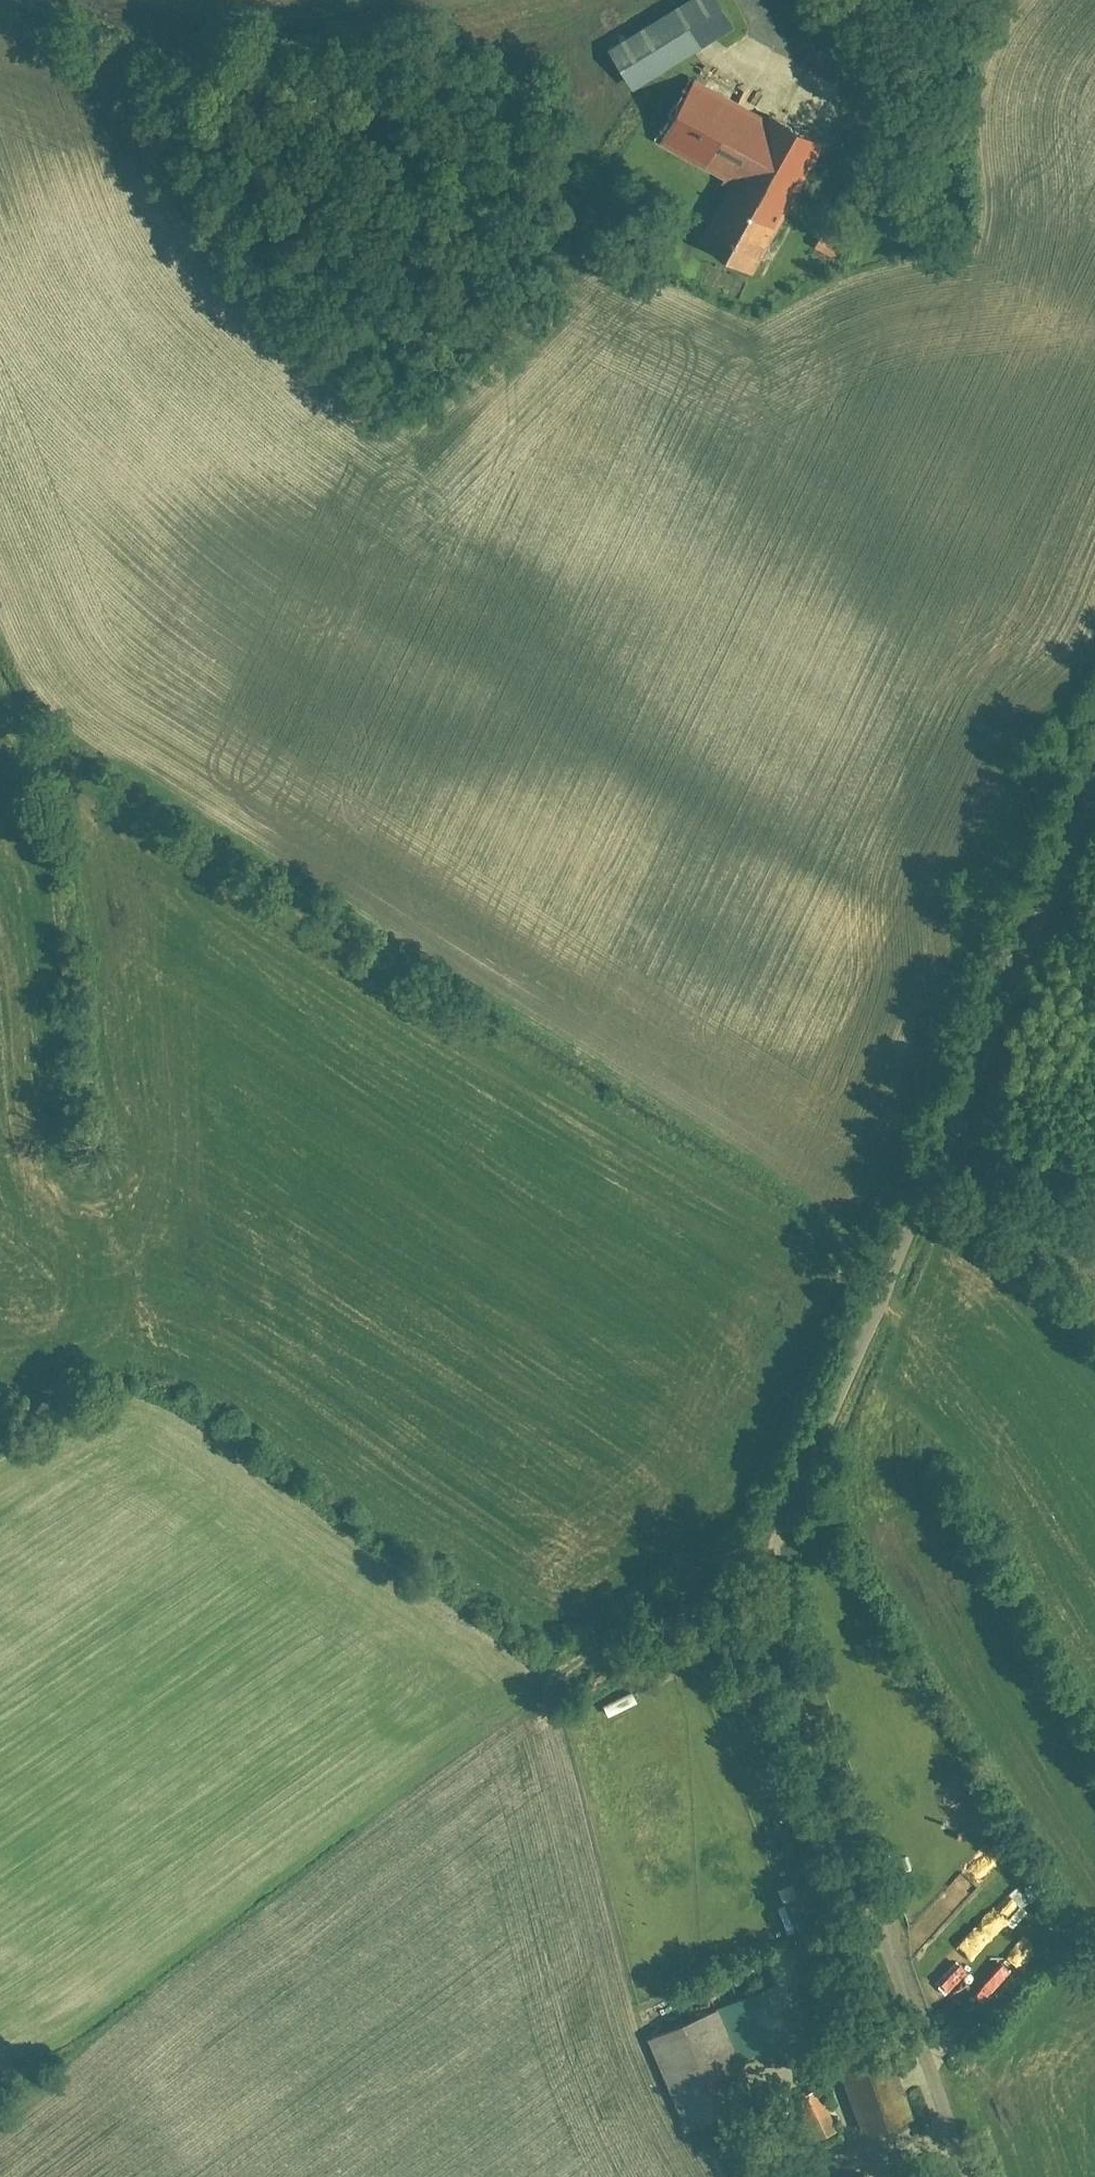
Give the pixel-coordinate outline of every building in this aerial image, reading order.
[(605,45),(628,83),(728,22),(714,0),(679,0),(605,45)] [(693,74),(658,138),(727,177),(691,242),(744,272),(815,146),(760,115),(762,112),(693,74)] [(841,241),(821,230),(812,247),(832,258),(841,241)] [(785,1900),(800,1896),(797,1883),(782,1887),(785,1900)] [(952,1949),(933,1971),(956,1991),(975,1969),(952,1949)] [(991,1982),(999,1991),(1020,1970),(1012,1961),(991,1982)] [(834,2020),(813,1969),(724,2004),(728,2014),(745,2056),(834,2020)] [(728,2014),(660,2039),(696,2132),(762,2107),(745,2056),(728,2014)] [(866,2069),(840,2078),(862,2140),(887,2132),(866,2069)] [(822,2089),(801,2098),(811,2123),(833,2114),(822,2089)]
